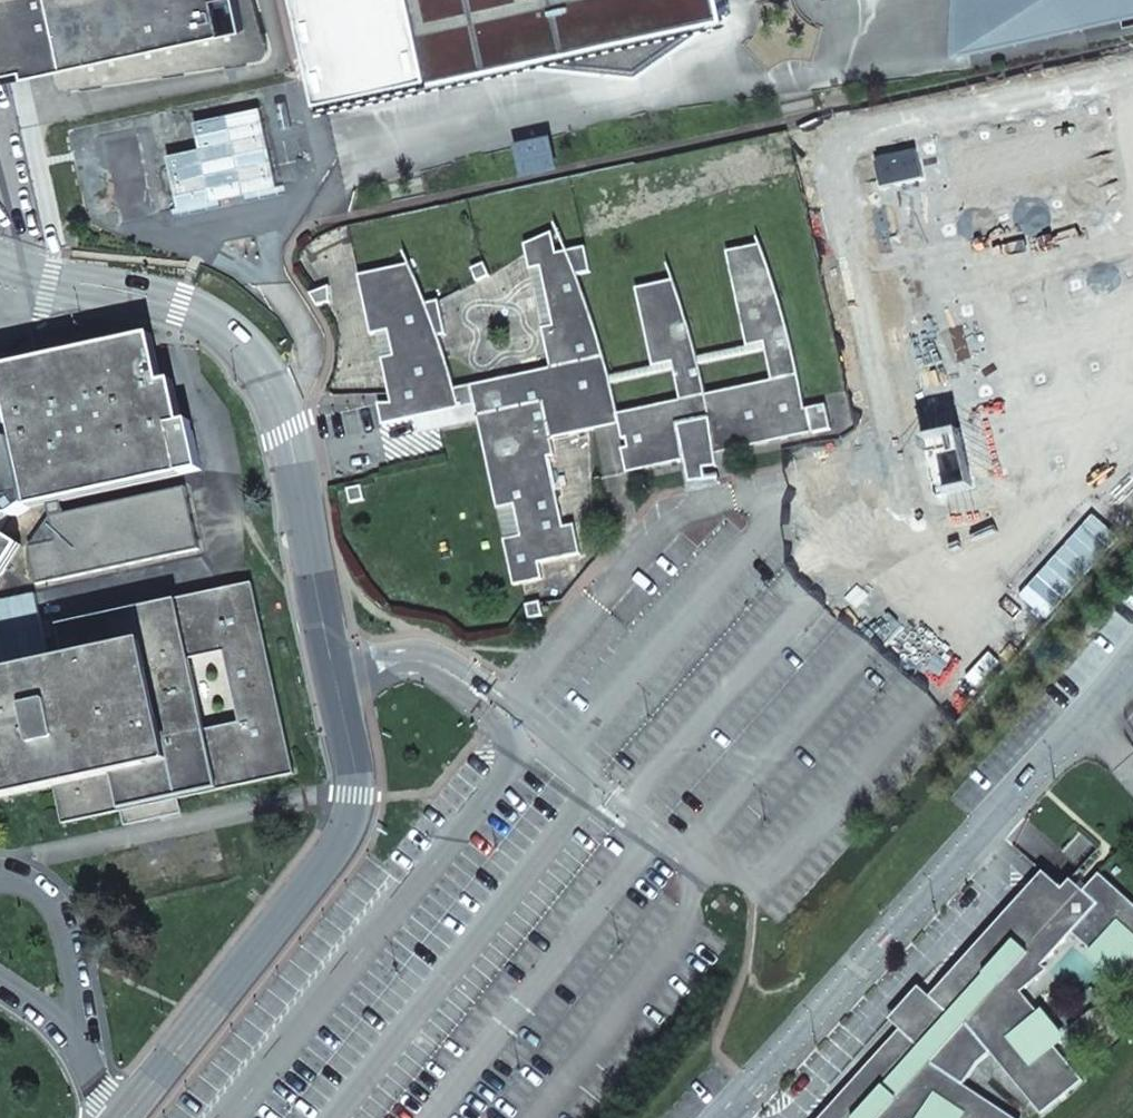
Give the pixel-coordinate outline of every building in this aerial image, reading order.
[(54,69),(57,82),(59,85),(61,87),(63,88),(65,89),(258,58),(262,57),(264,55),(266,52),(267,49),(266,46),(253,0),(0,0),(0,81),(54,69)] [(437,73),(421,0),(304,0),(325,98),(437,73)] [(490,50),(565,34),(573,70),(641,76),(730,13),(728,0),(479,0),(490,50)] [(959,55),(1020,41),(1085,28),(1085,23),(1130,13),(1130,17),(1132,17),(1132,0),(959,0),(959,55)] [(565,34),(490,50),(492,62),(573,70),(565,34)] [(592,415),(617,408),(614,390),(610,373),(602,346),(598,334),(590,314),(583,300),(574,280),(592,272),(586,247),(558,254),(553,233),(525,245),(530,270),(541,268),(554,326),(543,328),(551,368),(456,389),(449,366),(440,336),(447,335),(440,301),(428,304),(410,264),(359,275),(371,335),(376,334),(389,331),(394,356),(382,359),(392,403),(379,404),(384,425),(421,418),(423,427),(478,415),(498,509),(515,505),(522,536),(505,540),(515,586),(544,579),(540,563),(582,554),(575,525),(565,527),(550,457),(556,456),(552,439),(595,430),(592,415)] [(681,400),(617,408),(620,425),(623,440),(627,439),(629,448),(622,449),(627,474),(685,462),(703,458),(697,449),(714,446),(716,455),(832,430),(826,405),(806,409),(801,385),(797,364),(789,330),(782,306),(775,282),(761,244),(727,252),(748,347),(765,343),(772,381),(707,395),(700,363),(691,333),(681,300),(674,280),(636,288),(653,367),(673,363),(681,400)] [(485,263),(472,269),(477,282),(491,276),(485,263)] [(330,287),(309,295),(317,307),(330,302),(330,287)] [(389,331),(376,334),(382,359),(394,356),(389,331)] [(155,347),(153,336),(0,370),(0,372),(2,381),(155,347)] [(23,547),(5,536),(16,518),(31,509),(29,498),(46,494),(59,491),(179,465),(182,475),(202,471),(191,422),(184,424),(172,426),(163,384),(155,347),(2,381),(0,381),(0,583),(23,547)] [(174,381),(163,384),(172,426),(184,424),(174,381)] [(617,408),(592,415),(595,430),(620,425),(617,408)] [(703,458),(685,462),(691,490),(722,484),(716,455),(714,446),(697,449),(703,458)] [(179,465),(59,491),(61,502),(182,475),(179,465)] [(363,486),(349,489),(351,503),(365,500),(363,486)] [(39,587),(201,551),(195,524),(187,526),(185,516),(193,515),(187,488),(64,516),(61,502),(59,491),(46,494),(49,505),(52,519),(41,534),(44,536),(36,548),(30,549),(39,587)] [(31,509),(49,505),(46,494),(29,498),(31,509)] [(515,505),(498,509),(505,540),(522,536),(515,505)] [(56,785),(65,823),(123,810),(141,806),(143,816),(163,812),(160,802),(179,798),(294,773),(253,585),(62,626),(71,665),(0,680),(0,797),(56,785)] [(541,602),(527,606),(530,619),(544,616),(541,602)] [(182,812),(179,798),(160,802),(163,812),(143,816),(141,806),(123,810),(126,825),(182,812)] [(964,1085),(977,1065),(991,1054),(1041,1115),(1083,1081),(1055,1047),(1062,1042),(1022,992),(1035,982),(1023,966),(1032,957),(1042,966),(1072,933),(1119,975),(1125,968),(1132,975),(1132,911),(1132,910),(1100,874),(1084,891),(1071,880),(1063,889),(1043,871),(930,997),(900,1030),(821,1117),(1014,1117),(964,1085)] [(1035,982),(1048,971),(1042,966),(1032,957),(1023,966),(1035,982)] [(918,987),(889,1020),(900,1030),(930,997),(918,987)]
